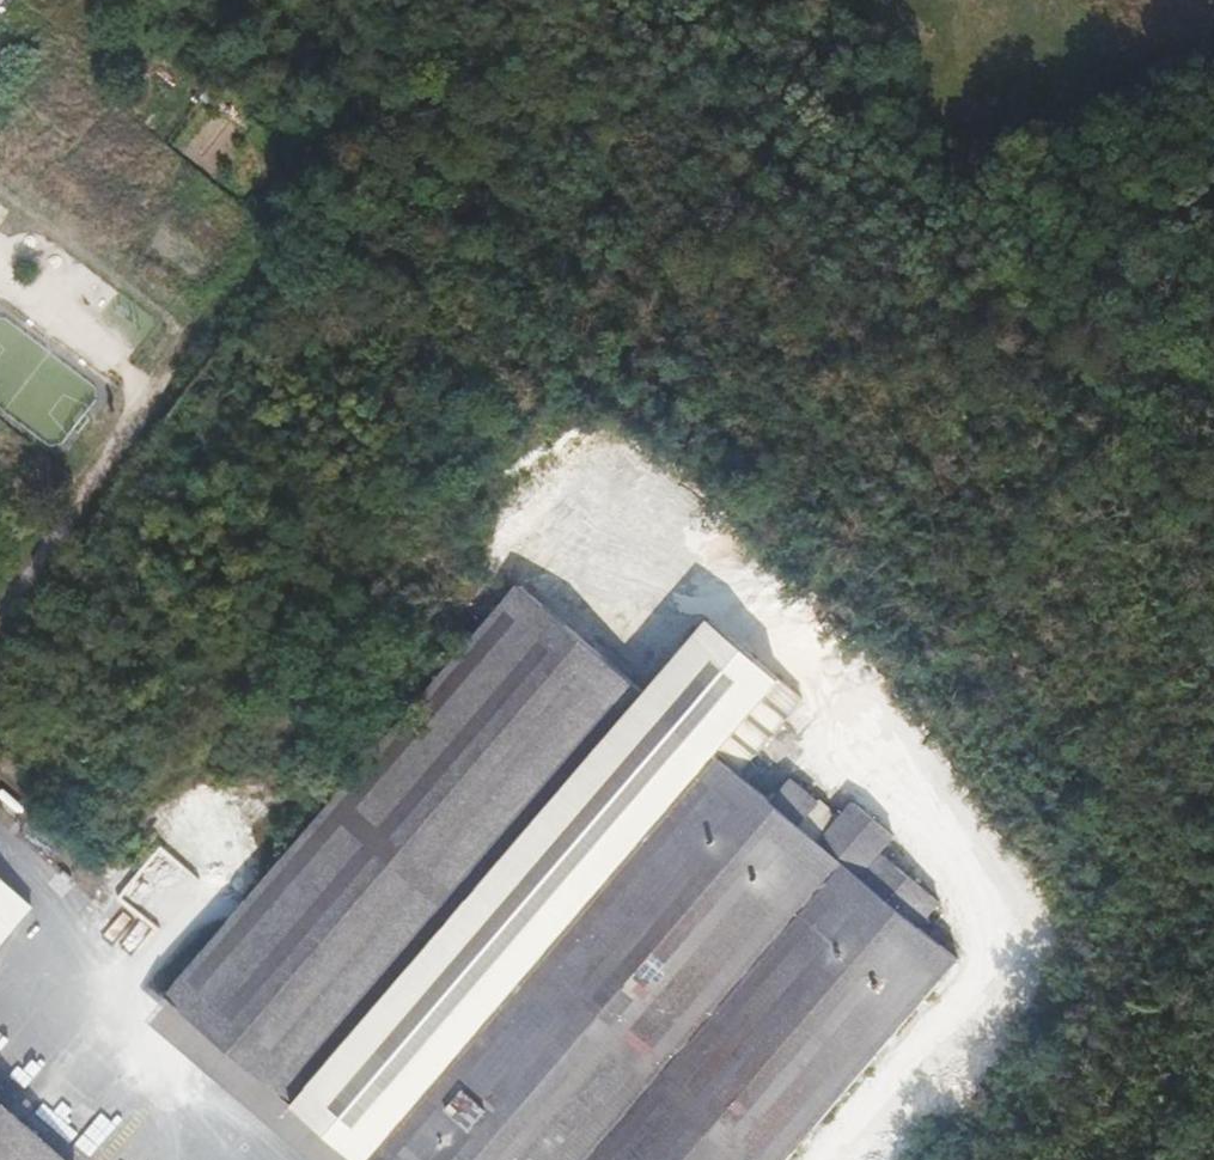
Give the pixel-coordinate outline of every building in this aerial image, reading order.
[(713,570),(730,553),(718,540),(699,557),(713,570)] [(888,937),(908,916),(899,907),(917,888),(866,840),(858,847),(823,817),(789,853),(771,836),(790,816),(764,791),(742,813),(708,782),(775,706),(685,628),(630,690),(515,593),(508,602),(484,583),(200,910),(127,995),(109,1014),(250,1132),(283,1159),(766,1159),(926,973),(888,937)] [(37,902),(0,873),(0,949),(37,902)] [(0,1125),(0,1159),(41,1159),(0,1125)]
